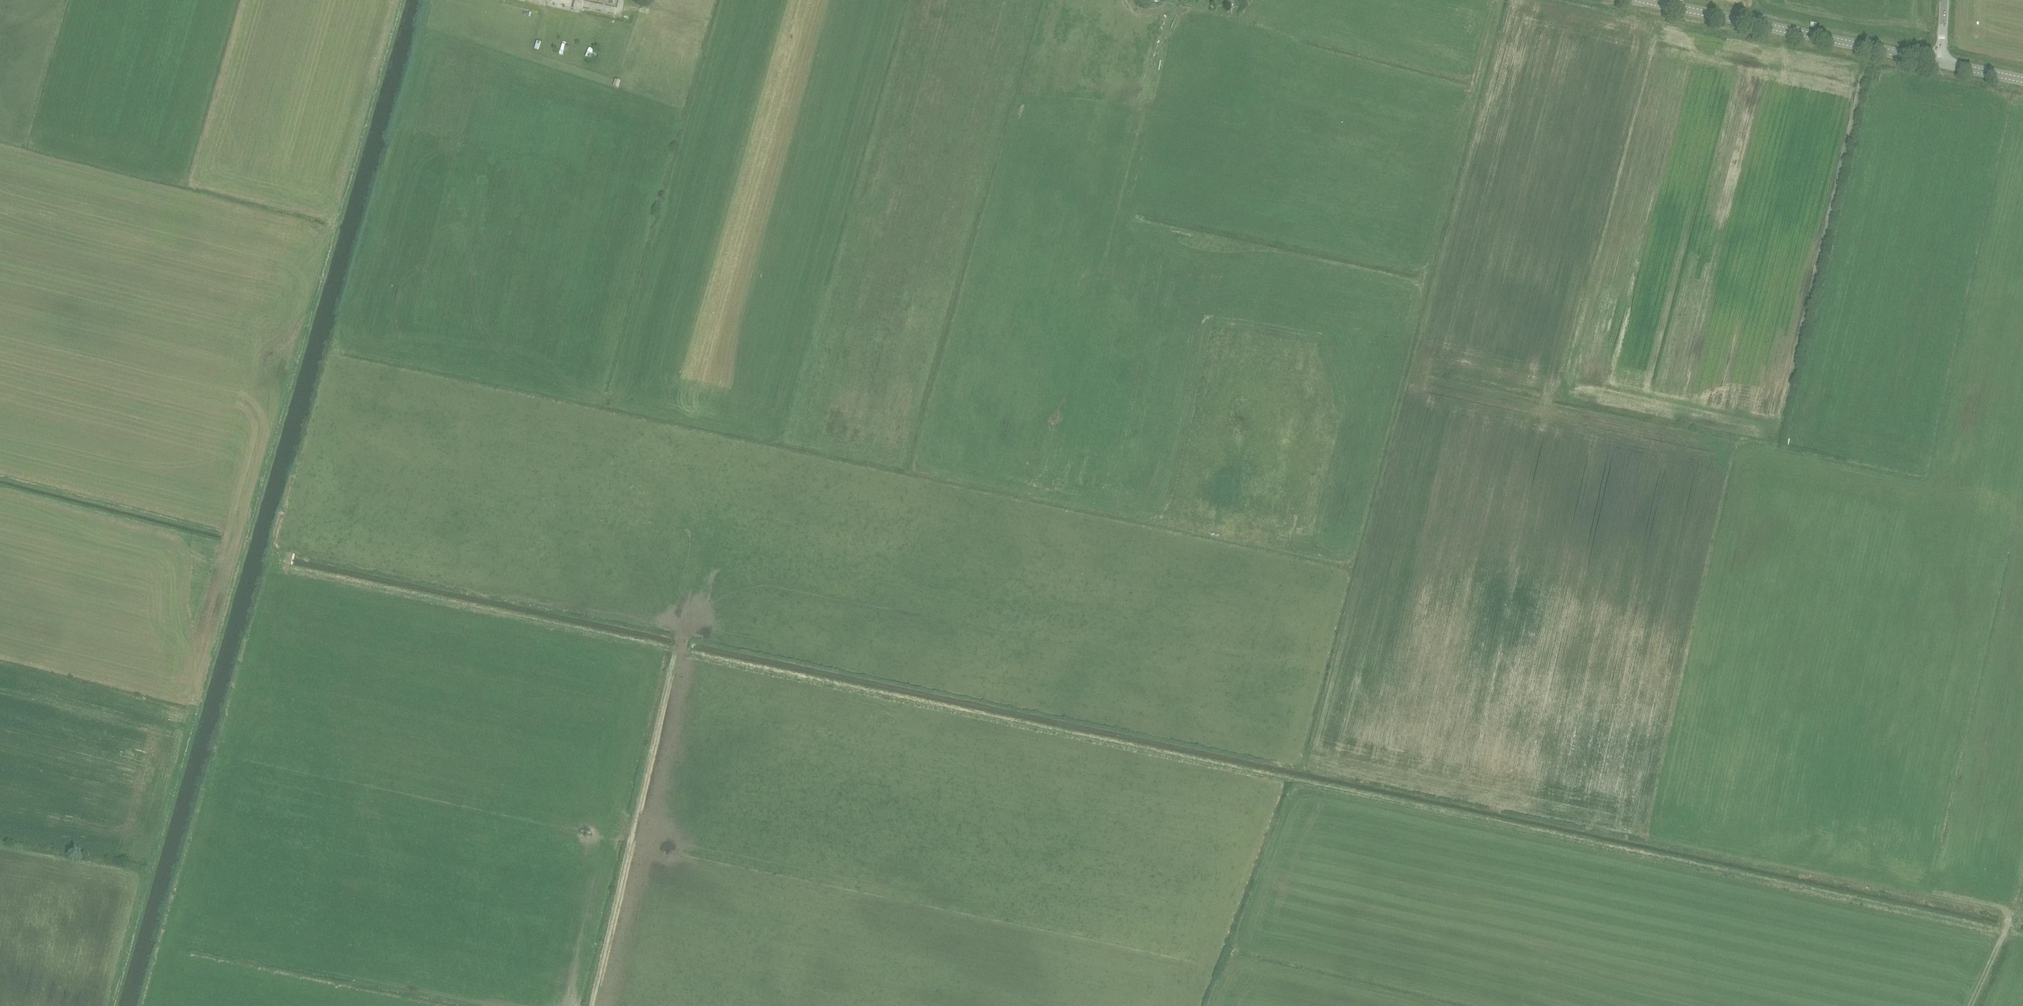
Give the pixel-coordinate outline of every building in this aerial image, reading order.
[(683,44),(687,34),(676,29),(672,38),(683,44)]
